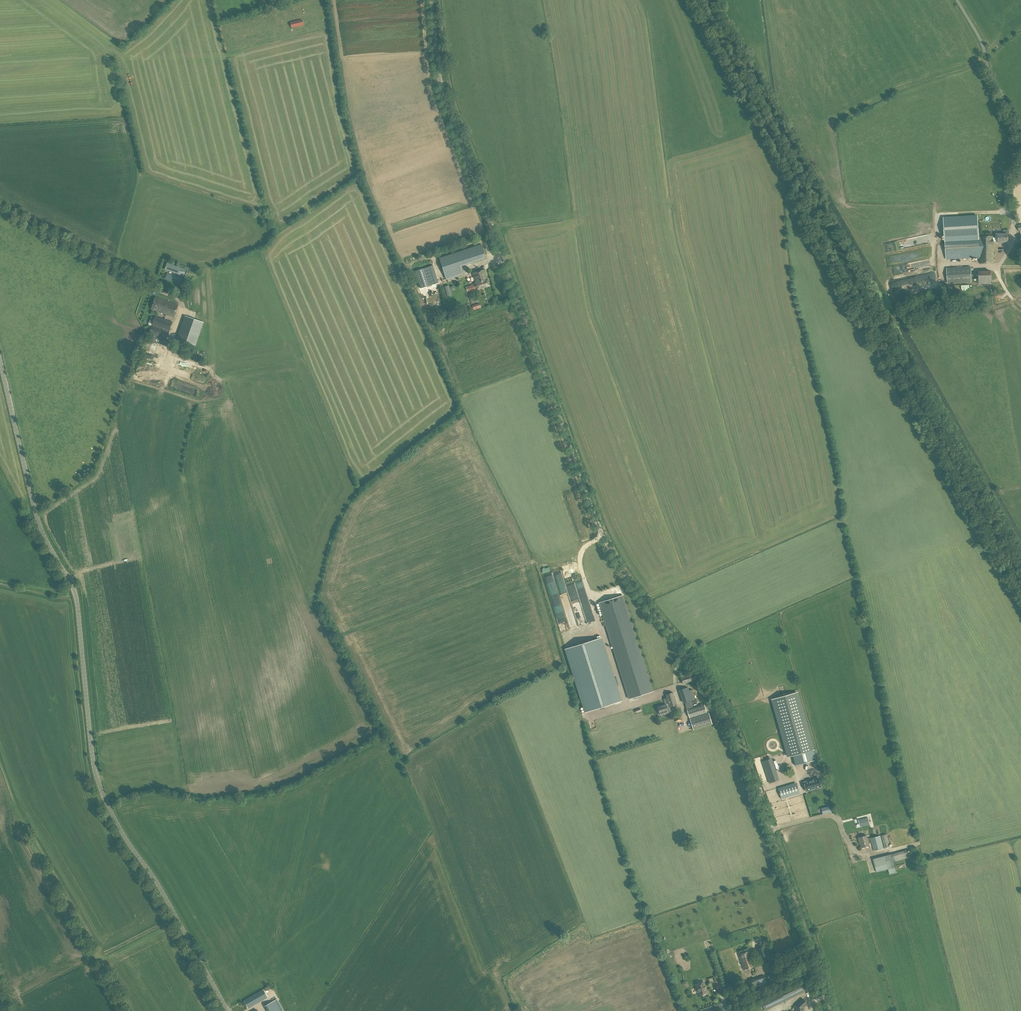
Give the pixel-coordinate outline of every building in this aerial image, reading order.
[(290,22),(291,28),(303,25),(302,19),(290,22)] [(1008,242),(1008,234),(998,234),(998,237),(993,238),(993,236),(981,237),(981,236),(945,238),(946,259),(977,257),(977,259),(979,258),(979,264),(994,263),(993,244),(993,241),(998,241),(998,243),(1004,243),(1004,242),(1008,242)] [(481,244),(439,258),(446,280),(463,274),(460,266),(485,258),(481,244)] [(166,266),(165,270),(178,274),(180,271),(180,267),(168,263),(166,266)] [(971,267),(947,268),(948,283),(972,281),(971,267)] [(485,270),(472,274),(475,284),(466,287),(467,291),(476,289),(477,290),(490,286),(485,270)] [(166,279),(173,282),(175,276),(168,273),(166,279)] [(987,275),(974,275),(974,285),(987,285),(987,275)] [(449,285),(445,287),(448,297),(452,295),(450,291),(453,290),(454,288),(454,286),(449,287),(449,285)] [(155,296),(151,309),(174,317),(179,304),(160,298),(155,296)] [(149,333),(149,334),(153,335),(152,339),(162,342),(161,344),(164,345),(164,344),(168,346),(169,343),(166,341),(173,322),(155,315),(153,321),(150,320),(149,324),(152,325),(149,333)] [(185,316),(181,327),(177,337),(188,340),(197,343),(204,323),(194,319),(185,316)] [(153,355),(157,344),(145,340),(141,351),(153,355)] [(185,347),(178,344),(175,350),(183,353),(185,347)] [(622,595),(599,603),(629,698),(652,691),(622,595)] [(601,638),(565,649),(585,712),(621,701),(601,638)] [(681,679),(683,684),(696,679),(694,674),(681,679)] [(691,701),(692,700),(695,699),(692,690),(688,690),(688,687),(679,690),(683,703),(686,702),(687,705),(692,703),(691,701)] [(660,714),(660,715),(668,713),(668,712),(671,711),(670,707),(673,706),(673,708),(676,707),(676,705),(677,705),(673,692),(665,695),(666,698),(663,699),(665,705),(657,707),(658,709),(656,710),(657,712),(659,712),(659,714),(660,714)] [(797,692),(772,699),(788,757),(793,756),(795,765),(815,760),(797,692)] [(704,705),(687,710),(689,718),(706,712),(704,705)] [(693,730),(712,724),(708,713),(690,719),(693,730)] [(770,759),(762,761),(769,783),(777,780),(770,759)] [(804,782),(806,791),(821,787),(818,778),(804,782)] [(799,792),(797,784),(779,789),(781,797),(799,792)] [(868,818),(858,820),(860,827),(870,825),(868,818)] [(873,851),(884,848),(880,836),(868,839),(867,836),(858,838),(860,844),(861,844),(862,848),(869,846),(869,843),(871,842),(873,851)] [(909,858),(907,850),(873,859),(876,872),(888,869),(889,874),(896,873),(893,862),(909,858)] [(761,964),(770,960),(765,946),(756,949),(761,964)] [(744,969),(754,966),(749,951),(738,954),(744,969)] [(764,975),(751,980),(754,990),(767,986),(764,975)] [(697,981),(698,985),(697,985),(697,986),(698,989),(699,990),(699,989),(700,993),(708,990),(705,979),(697,981)] [(803,981),(766,997),(761,1000),(765,1010),(807,991),(803,981)] [(268,997),(263,989),(244,1000),(248,1008),(268,997)] [(277,999),(265,1006),(268,1010),(282,1010),(283,1010),(277,999)] [(803,1008),(807,1004),(803,999),(796,1005),(797,1010),(804,1010),(803,1008)]
